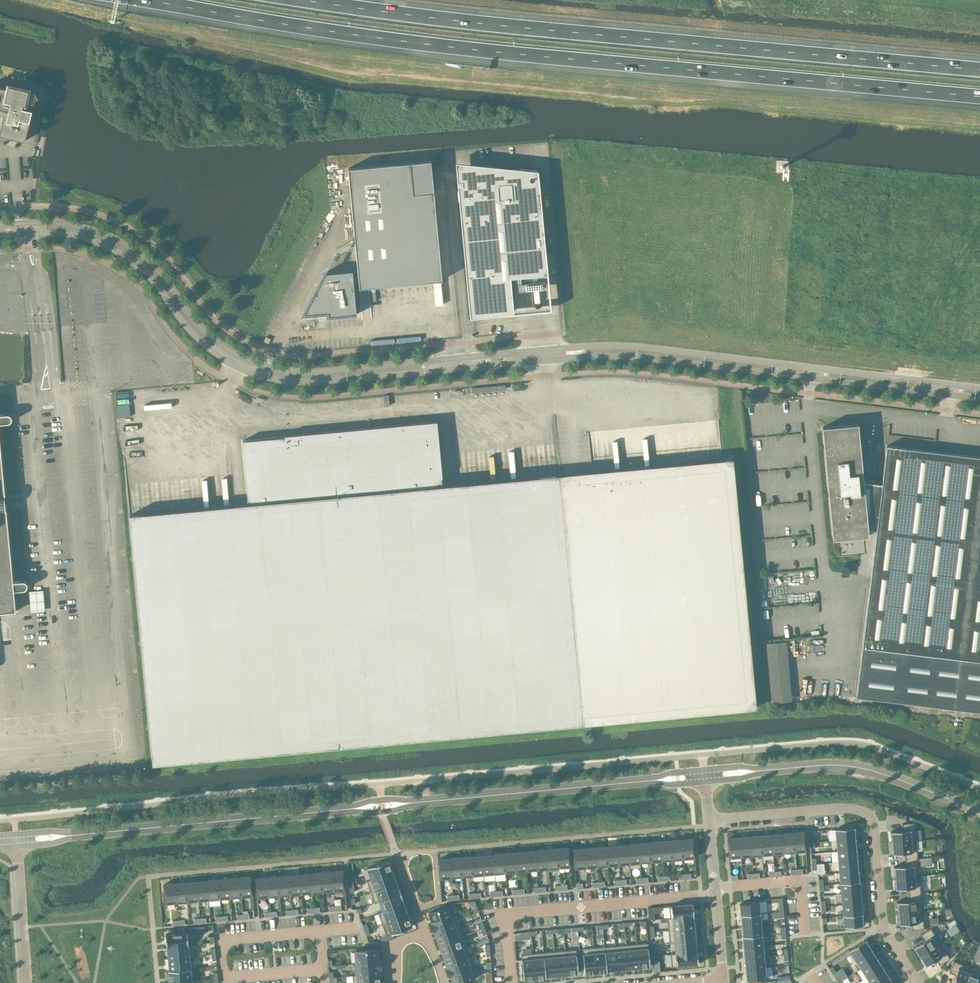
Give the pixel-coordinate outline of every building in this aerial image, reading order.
[(25,140),(34,105),(36,95),(28,93),(29,89),(9,84),(8,88),(0,86),(0,135),(25,140)] [(442,280),(431,160),(348,168),(358,274),(353,274),(352,270),(323,273),(314,289),(317,289),(317,294),(312,294),(301,316),(302,316),(303,316),(318,314),(318,316),(323,315),(323,314),(327,313),(327,317),(357,314),(354,285),(359,285),(359,288),(442,280)] [(548,274),(538,170),(520,169),(457,174),(470,317),(507,314),(508,314),(509,313),(510,313),(511,312),(511,311),(512,310),(513,309),(513,308),(513,306),(510,277),(548,274)] [(133,404),(120,404),(120,415),(133,415),(133,404)] [(8,423),(9,422),(10,422),(11,421),(11,420),(12,420),(12,419),(12,418),(12,417),(12,416),(11,416),(11,415),(10,415),(9,414),(8,414),(7,414),(0,414),(0,423),(8,423)] [(442,485),(436,422),(242,440),(248,504),(130,515),(153,764),(584,723),(756,707),(733,458),(560,474),(442,485)] [(862,647),(979,661),(979,457),(887,446),(882,484),(876,483),(876,480),(870,479),(869,482),(864,481),(858,424),(822,427),(833,539),(869,536),(868,529),(876,530),(862,647)] [(0,441),(0,612),(16,611),(14,590),(23,589),(24,589),(25,589),(26,588),(27,587),(27,586),(27,585),(27,584),(27,583),(27,582),(26,582),(26,581),(25,581),(24,580),(23,580),(22,580),(13,581),(0,441)] [(32,590),(33,610),(47,610),(47,590),(32,590)] [(770,642),(773,702),(795,701),(792,641),(770,642)] [(862,647),(856,696),(979,711),(979,661),(862,647)] [(903,830),(891,831),(891,832),(892,843),(916,840),(914,822),(902,824),(903,830)] [(856,838),(855,828),(855,827),(835,829),(836,840),(856,838)] [(806,850),(804,831),(793,832),(795,851),(806,850)] [(795,851),(793,832),(782,833),(784,852),(795,851)] [(784,852),(782,833),(771,834),(773,853),(784,852)] [(773,853),(771,834),(761,835),(762,854),(773,853)] [(762,854),(761,835),(750,836),(752,855),(762,854)] [(752,855),(750,836),(739,837),(741,856),(752,855)] [(741,856),(739,837),(728,838),(730,857),(741,856)] [(695,857),(693,838),(682,839),(683,858),(695,857)] [(857,849),(856,838),(836,840),(837,851),(857,849)] [(683,858),(682,839),(671,840),(673,859),(683,858)] [(673,859),(671,840),(660,841),(662,860),(673,859)] [(916,840),(892,843),(893,853),(893,854),(896,854),(905,853),(905,859),(918,858),(918,857),(916,840)] [(662,860),(660,841),(649,842),(651,861),(662,860)] [(651,861),(649,842),(639,843),(640,862),(651,861)] [(640,862),(639,843),(628,844),(630,863),(640,862)] [(630,863),(628,844),(617,845),(619,864),(630,863)] [(619,864),(617,845),(606,846),(608,865),(619,864)] [(608,865),(606,846),(595,847),(597,866),(608,865)] [(571,866),(569,847),(557,848),(559,867),(571,866)] [(597,866),(595,847),(585,848),(586,867),(597,866)] [(559,867),(557,848),(547,849),(548,868),(559,867)] [(586,867),(585,848),(573,849),(575,868),(586,867)] [(548,868),(547,849),(536,850),(538,869),(548,868)] [(858,860),(857,849),(837,851),(838,861),(858,860)] [(538,869),(536,850),(525,851),(527,870),(538,869)] [(527,870),(525,851),(515,852),(516,871),(527,870)] [(516,871),(515,852),(504,853),(505,872),(516,871)] [(505,872),(504,853),(493,854),(495,873),(505,872)] [(495,873),(493,854),(482,855),(484,874),(495,873)] [(484,874),(482,855),(471,856),(473,875),(484,874)] [(473,875),(471,856),(460,857),(462,876),(473,875)] [(924,865),(936,864),(935,856),(923,857),(924,865)] [(462,876),(460,857),(450,858),(451,877),(462,876)] [(451,877),(450,858),(438,859),(440,878),(451,877)] [(906,865),(894,866),(894,867),(895,878),(919,875),(918,858),(905,859),(906,865)] [(367,880),(367,881),(371,879),(392,872),(388,860),(382,862),(381,860),(373,863),(374,865),(367,867),(371,879),(367,880)] [(859,870),(858,860),(838,861),(839,872),(859,870)] [(345,889),(343,870),(332,871),(334,890),(345,889)] [(860,881),(859,870),(839,872),(840,883),(860,881)] [(334,890),(332,871),(321,872),(323,891),(334,890)] [(323,891),(321,872),(310,873),(312,892),(323,891)] [(396,882),(392,872),(371,879),(367,881),(371,891),(375,890),(396,882)] [(312,892),(310,873),(300,874),(301,893),(312,892)] [(301,893),(300,874),(289,875),(291,894),(301,893)] [(291,894),(289,875),(278,876),(280,895),(291,894)] [(919,875),(895,878),(896,888),(896,889),(908,888),(909,894),(921,893),(919,875)] [(253,895),(251,876),(240,877),(241,896),(253,895)] [(280,895),(278,876),(267,877),(269,896),(280,895)] [(241,896),(240,877),(229,878),(231,897),(241,896)] [(269,896),(267,877),(256,878),(258,897),(269,896)] [(231,897),(229,878),(218,879),(220,898),(231,897)] [(220,898),(218,879),(207,880),(209,899),(220,898)] [(209,899),(207,880),(197,881),(198,900),(209,899)] [(198,900),(197,881),(186,882),(188,901),(198,900)] [(861,892),(860,881),(840,883),(841,894),(861,892)] [(188,901),(186,882),(175,883),(177,902),(188,901)] [(398,887),(396,882),(375,890),(371,891),(375,902),(401,893),(399,887),(398,887)] [(177,902),(175,883),(164,884),(164,892),(163,892),(164,900),(165,900),(166,903),(177,902)] [(862,903),(861,892),(841,894),(842,904),(862,903)] [(404,899),(401,893),(375,902),(375,903),(380,901),(383,911),(378,912),(378,913),(404,904),(402,899),(404,899)] [(902,901),(897,902),(898,902),(899,913),(923,911),(921,893),(909,894),(909,900),(902,901)] [(760,913),(759,902),(740,904),(741,915),(760,913)] [(670,917),(667,917),(667,918),(694,916),(693,903),(684,904),(669,905),(670,917)] [(863,913),(862,903),(842,904),(843,915),(863,913)] [(408,914),(404,904),(378,913),(382,924),(408,914)] [(454,916),(450,905),(442,907),(442,906),(434,909),(434,910),(429,912),(433,923),(431,924),(454,916)] [(923,911),(899,913),(900,923),(899,924),(904,924),(911,923),(912,930),(924,928),(923,911)] [(761,924),(760,913),(741,915),(742,925),(761,924)] [(864,924),(863,913),(843,915),(844,926),(844,927),(864,925),(864,924)] [(412,926),(408,914),(382,924),(383,924),(387,923),(391,934),(398,931),(398,933),(406,930),(406,929),(412,926)] [(457,926),(454,916),(431,924),(434,931),(435,930),(437,934),(460,925),(457,926)] [(694,916),(667,918),(669,930),(694,928),(693,916),(694,916)] [(762,934),(761,924),(742,925),(743,936),(762,934)] [(464,935),(460,925),(437,934),(440,944),(464,935)] [(694,928),(669,930),(670,942),(696,940),(695,929),(694,928)] [(940,943),(931,928),(919,935),(923,941),(914,947),(920,956),(940,943)] [(191,944),(190,932),(166,934),(167,946),(191,944)] [(763,945),(762,934),(743,936),(744,947),(763,945)] [(467,946),(464,935),(440,944),(444,954),(467,946)] [(872,949),(865,939),(849,950),(855,959),(872,949)] [(696,940),(670,942),(675,942),(676,953),(671,953),(671,954),(697,951),(696,940)] [(648,943),(637,944),(639,967),(640,967),(650,966),(649,948),(648,943)] [(950,958),(940,943),(920,956),(926,966),(935,960),(939,965),(950,958)] [(192,956),(191,944),(167,946),(167,947),(168,947),(169,958),(192,956)] [(628,944),(626,945),(628,968),(635,968),(639,967),(637,944),(628,944)] [(624,945),(615,946),(617,969),(622,969),(628,968),(626,945),(624,945)] [(764,956),(763,945),(744,947),(745,958),(764,956)] [(468,946),(467,946),(444,954),(448,964),(471,956),(471,955),(468,956),(465,947),(468,946)] [(614,946),(604,947),(607,971),(607,970),(617,969),(615,946),(614,946)] [(604,947),(594,948),(596,972),(607,971),(604,947)] [(594,948),(582,949),(584,962),(585,973),(596,972),(594,948)] [(379,961),(377,949),(355,951),(356,963),(354,963),(381,961),(380,960),(379,961)] [(568,950),(565,950),(567,974),(579,973),(577,958),(576,949),(568,950)] [(877,958),(872,949),(855,959),(861,968),(877,958)] [(565,950),(554,951),(556,975),(562,974),(567,974),(565,950)] [(545,952),(544,952),(546,977),(546,976),(556,975),(554,951),(545,952)] [(697,951),(671,954),(672,965),(672,966),(683,965),(684,967),(692,966),(692,964),(698,964),(697,951)] [(544,952),(533,953),(535,978),(536,978),(546,977),(544,952)] [(523,965),(521,965),(522,973),(523,973),(524,979),(525,979),(535,978),(533,953),(531,953),(522,954),(523,965)] [(193,968),(192,956),(169,958),(169,959),(170,970),(169,970),(193,968)] [(475,966),(471,956),(448,964),(449,968),(447,968),(449,975),(475,966)] [(765,967),(764,956),(745,958),(746,968),(765,967)] [(883,967),(877,958),(861,968),(867,977),(883,967)] [(970,967),(954,960),(949,973),(955,975),(952,982),(964,982),(970,967)] [(381,968),(381,961),(354,963),(355,975),(353,975),(353,976),(380,973),(379,968),(381,968)] [(475,966),(449,975),(450,975),(452,975),(454,982),(467,982),(469,982),(469,981),(476,978),(472,967),(475,966)] [(766,978),(765,967),(746,968),(747,980),(766,978)] [(883,967),(867,977),(871,982),(878,982),(889,976),(883,967)] [(970,967),(964,982),(979,982),(979,971),(970,967)] [(194,980),(193,968),(169,970),(170,982),(194,980)] [(380,973),(353,976),(353,982),(381,982),(380,973)]
